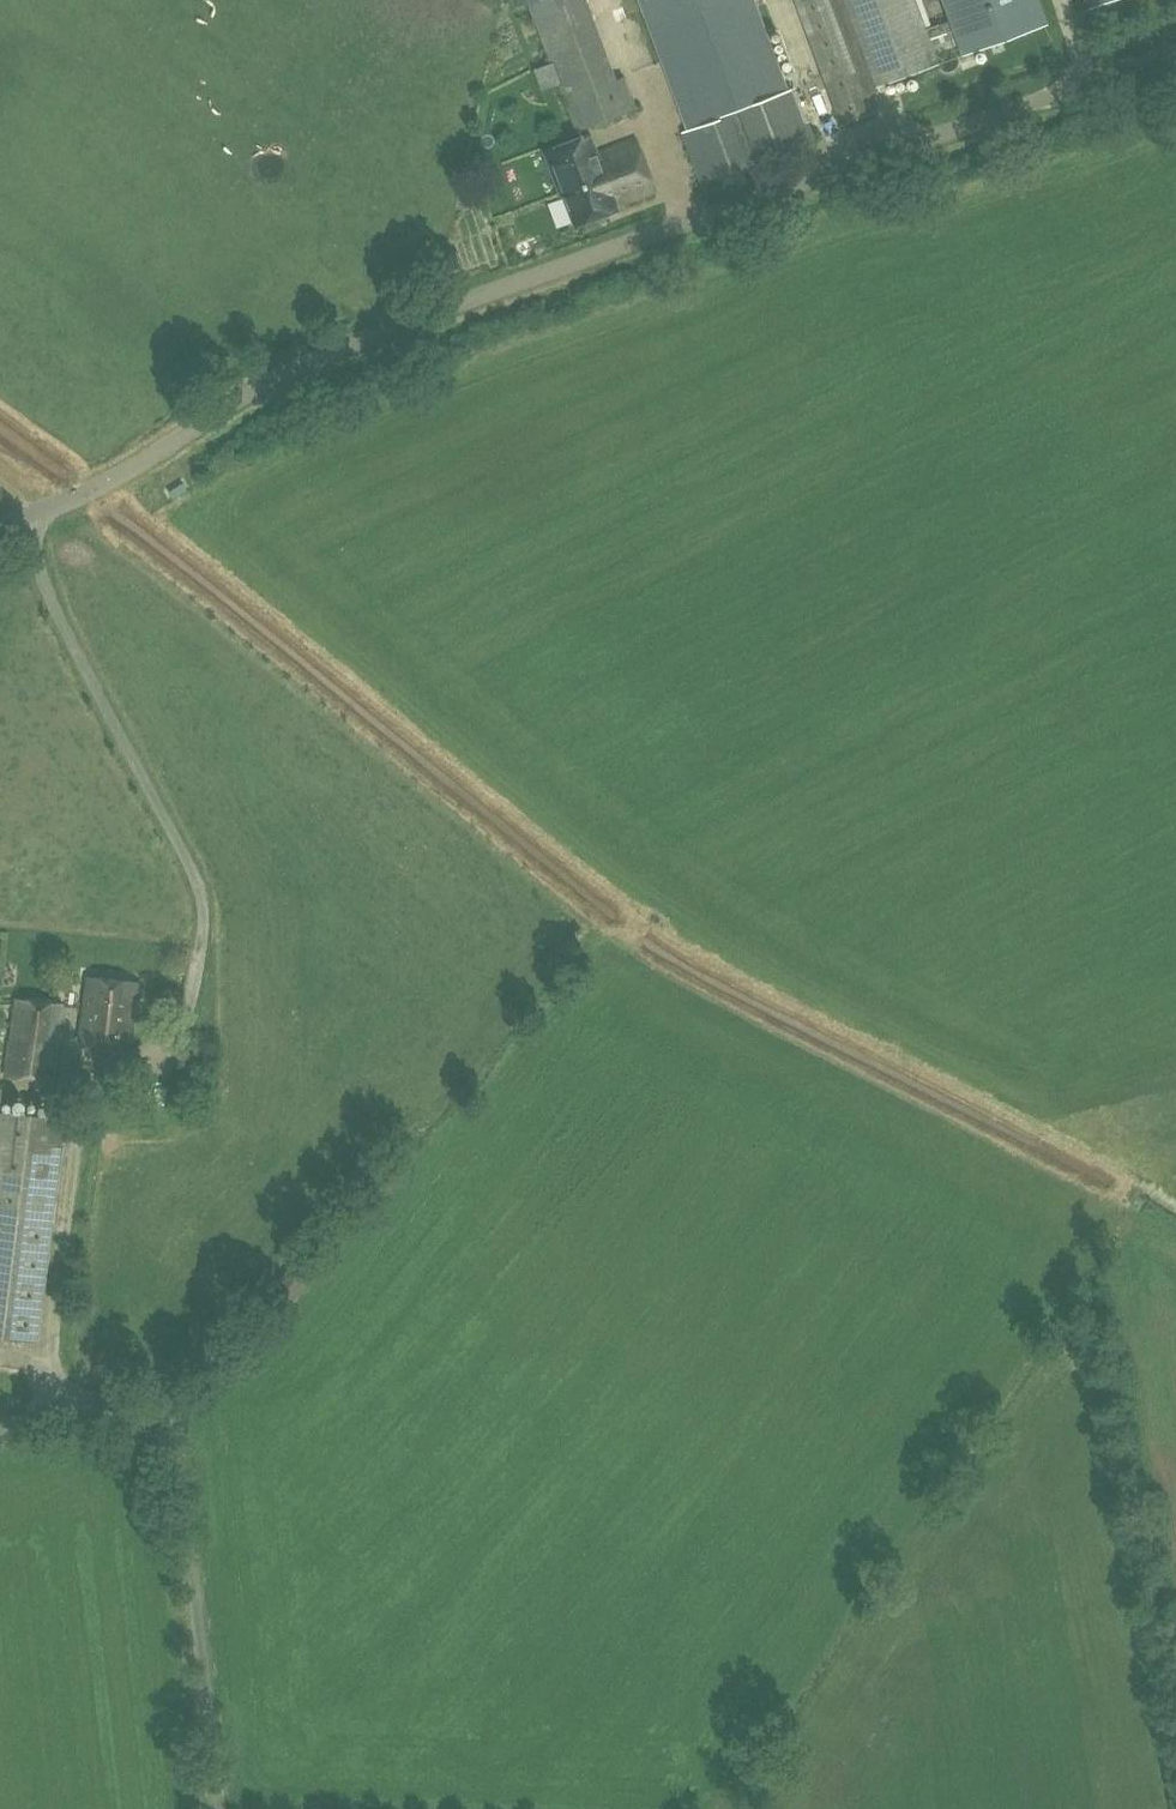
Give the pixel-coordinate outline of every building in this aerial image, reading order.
[(543,39),(593,20),(585,0),(529,0),(543,39)] [(688,131),(684,133),(702,182),(815,139),(796,88),(788,91),(754,0),(639,0),(688,131)] [(842,124),(879,111),(871,88),(938,64),(930,40),(957,30),(965,54),(1047,24),(1038,0),(946,0),(954,21),(927,31),(916,0),(797,0),(842,124)] [(1092,8),(1114,0),(1089,0),(1092,8)] [(626,77),(565,99),(577,132),(638,109),(626,77)] [(600,127),(606,148),(642,138),(636,117),(600,127)] [(655,193),(636,141),(595,156),(588,137),(544,153),(560,197),(563,196),(574,227),(616,212),(615,208),(655,193)] [(188,490),(186,487),(183,482),(182,483),(169,491),(174,499),(188,490)] [(136,1010),(139,982),(88,976),(80,1042),(129,1048),(134,1010),(136,1010)] [(54,1082),(63,1003),(17,998),(6,1077),(54,1082)] [(37,1341),(65,1119),(43,1117),(45,1105),(27,1103),(25,1114),(0,1111),(0,1337),(37,1341)]
